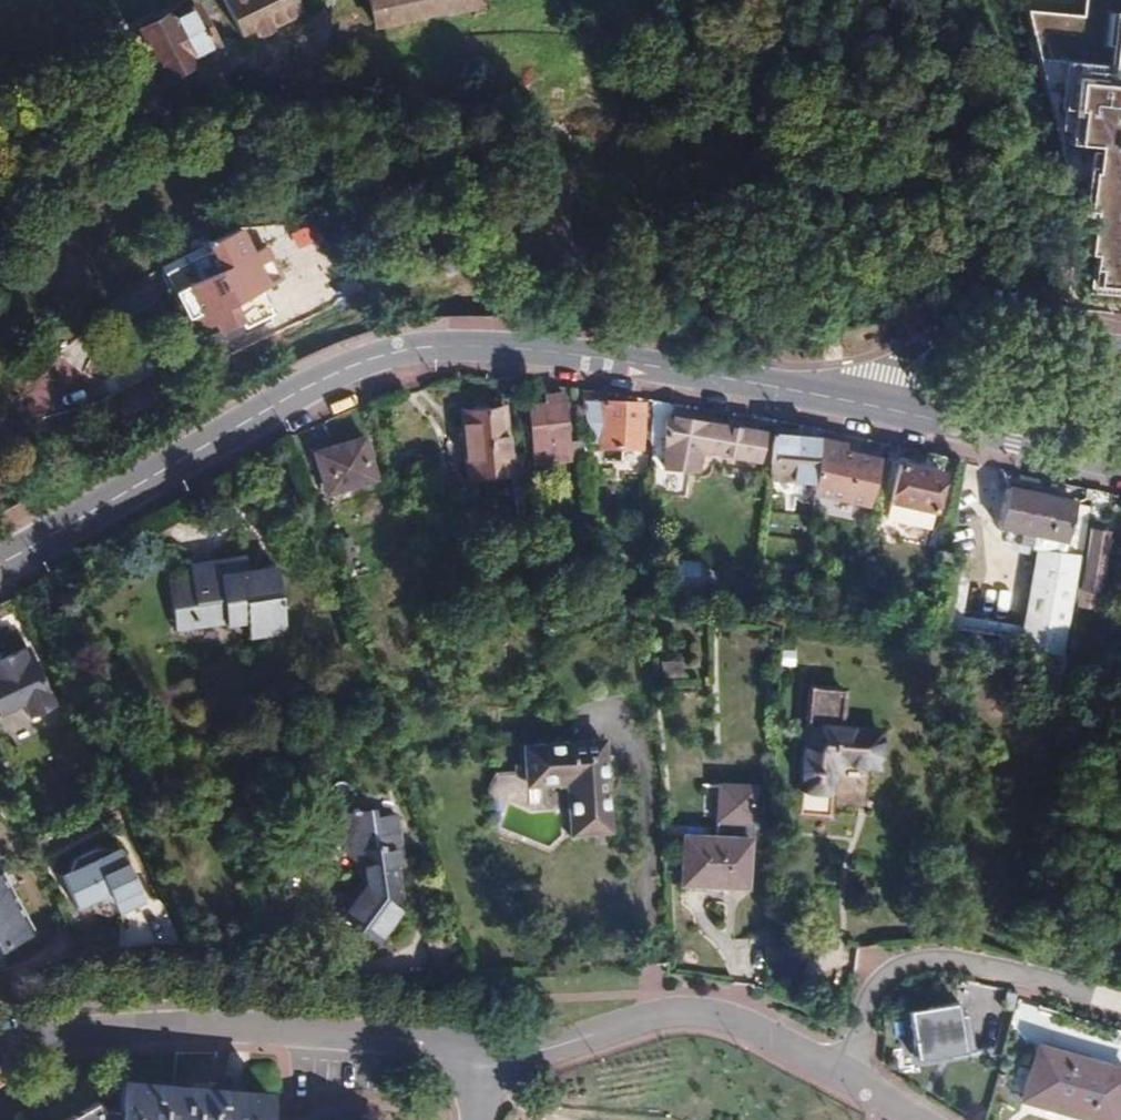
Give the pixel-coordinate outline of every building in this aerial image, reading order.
[(240,36),(267,22),(270,28),(301,13),(295,0),(223,0),(240,36)] [(423,3),(422,0),(391,0),(366,4),(368,27),(425,20),(423,3)] [(451,0),(423,3),(425,20),(452,17),(451,0)] [(504,18),(503,5),(489,6),(490,20),(504,18)] [(217,48),(195,7),(171,21),(168,15),(140,31),(165,79),(194,64),(192,61),(217,48)] [(463,54),(478,55),(479,39),(464,38),(463,54)] [(185,263),(164,274),(187,321),(186,322),(193,336),(213,325),(218,335),(244,322),(235,304),(284,279),(267,245),(253,252),(240,227),(205,245),(208,251),(184,262),(185,263)] [(595,445),(599,400),(601,400),(601,390),(579,387),(581,444),(595,445)] [(542,406),(525,407),(526,447),(563,446),(561,397),(542,398),(542,406)] [(660,464),(668,416),(670,402),(648,398),(647,463),(660,464)] [(633,450),(637,404),(601,400),(599,400),(595,445),(633,450)] [(504,408),(461,411),(466,478),(508,475),(504,408)] [(696,449),(698,435),(693,435),(695,421),(668,416),(660,464),(693,470),(696,449)] [(755,461),(760,432),(695,421),(693,435),(698,435),(696,449),(755,461)] [(808,484),(812,449),(815,427),(796,424),(795,436),(770,433),(764,478),(808,484)] [(364,438),(314,453),(327,496),(377,480),(364,438)] [(873,497),(880,464),(812,449),(808,484),(807,493),(870,508),(873,497)] [(929,511),(942,456),(923,452),(918,469),(881,461),(880,464),(873,497),(887,501),(929,511)] [(1061,541),(1070,502),(1003,486),(995,527),(1005,529),(1003,539),(1025,545),(1027,533),(1061,541)] [(1100,519),(1104,493),(1090,490),(1085,517),(1100,519)] [(926,528),(929,511),(887,501),(883,518),(926,528)] [(1097,580),(1106,532),(1085,529),(1074,589),(1085,590),(1087,579),(1097,580)] [(247,572),(245,557),(189,566),(191,577),(168,581),(175,631),(226,623),(226,626),(248,623),(250,639),(287,634),(277,568),(247,572)] [(1058,660),(1076,566),(1028,558),(1011,651),(1058,660)] [(0,653),(0,707),(20,698),(26,712),(51,700),(25,641),(0,653)] [(683,676),(682,660),(660,662),(661,677),(683,676)] [(1082,682),(1085,666),(1065,661),(1061,677),(1082,682)] [(799,741),(793,803),(821,805),(823,786),(825,783),(829,780),(833,778),(864,781),(867,748),(799,741)] [(564,834),(600,834),(596,744),(518,747),(519,782),(562,780),(564,834)] [(739,903),(739,855),(744,855),(744,834),(741,832),(741,801),(708,801),(709,833),(705,833),(705,855),(675,855),(676,891),(703,891),(703,903),(739,903)] [(404,865),(396,815),(374,819),(373,810),(336,816),(341,849),(361,864),(364,882),(341,916),(381,944),(404,912),(396,866),(404,865)] [(150,915),(121,847),(59,873),(88,941),(150,915)] [(1,874),(0,875),(0,952),(34,933),(1,874)] [(957,1003),(905,1012),(914,1065),(967,1056),(957,1003)] [(1020,1102),(1082,1119),(1114,1119),(1120,1096),(1120,1074),(1036,1050),(1020,1102)] [(269,1095),(120,1083),(118,1110),(101,1108),(97,1101),(63,1119),(267,1119),(269,1095)]
